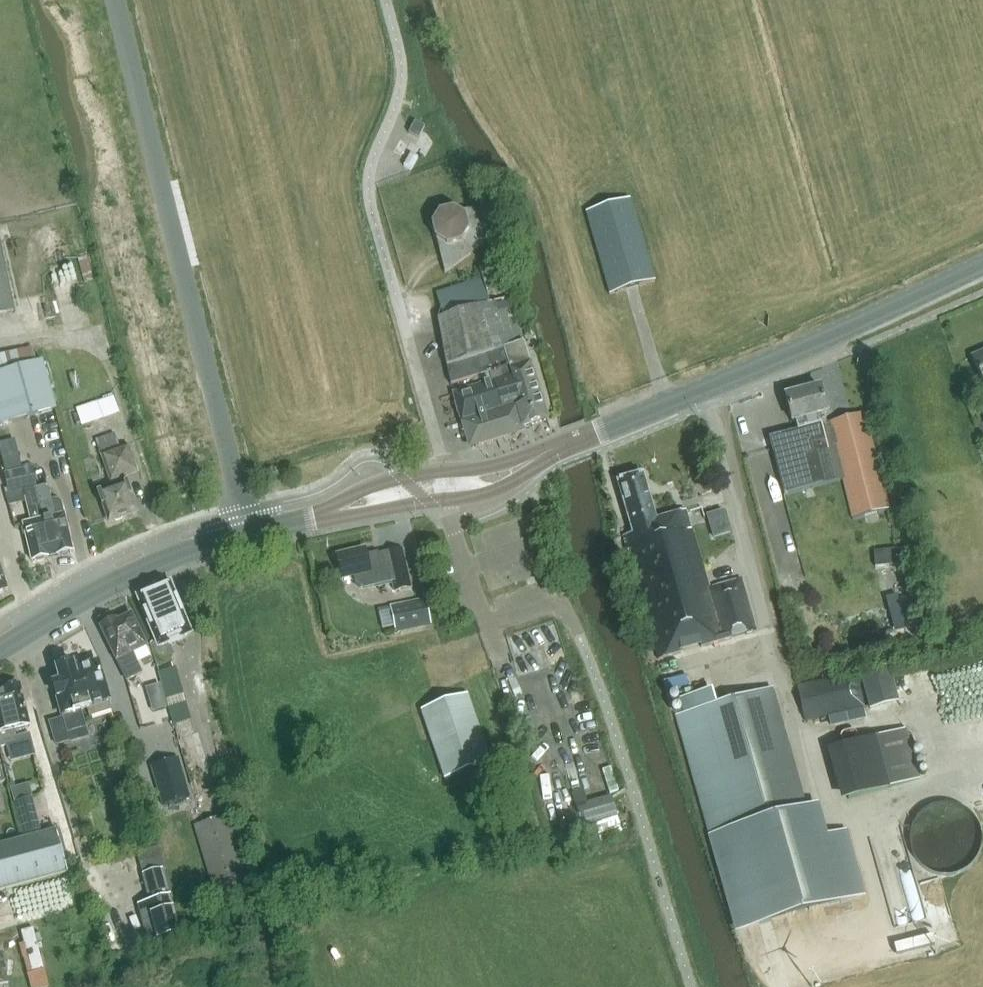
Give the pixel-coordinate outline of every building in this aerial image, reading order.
[(409,133),(419,139),(425,128),(416,122),(409,133)] [(632,199),(586,212),(609,295),(655,282),(632,199)] [(432,225),(445,272),(474,253),(492,235),(484,206),(460,213),(453,209),(439,213),(432,225)] [(0,239),(0,315),(15,312),(0,239)] [(479,270),(482,280),(437,294),(444,318),(438,320),(450,385),(488,373),(492,371),(488,355),(494,352),(492,346),(521,337),(498,265),(479,270)] [(523,344),(521,337),(492,346),(494,352),(488,355),(492,371),(488,373),(490,382),(454,394),(466,438),(477,447),(512,437),(523,428),(548,420),(530,363),(528,364),(524,344),(523,344)] [(57,409),(44,361),(37,363),(33,348),(0,356),(0,425),(57,409)] [(973,358),(982,380),(982,353),(973,358)] [(853,520),(889,510),(864,413),(822,424),(820,416),(827,414),(819,387),(785,396),(792,423),(796,422),(798,431),(770,438),(782,495),(842,479),(853,520)] [(101,421),(96,403),(77,409),(82,426),(101,421)] [(115,433),(97,440),(112,485),(107,487),(108,490),(98,494),(102,507),(105,506),(110,521),(114,520),(117,522),(123,519),(124,516),(136,512),(131,497),(133,497),(129,483),(128,483),(126,478),(139,474),(130,446),(121,449),(115,433)] [(9,494),(27,491),(33,522),(24,524),(33,562),(36,561),(38,563),(44,561),(45,559),(52,558),(36,488),(32,468),(5,474),(9,494)] [(656,659),(752,633),(738,580),(705,589),(683,510),(656,517),(644,473),(614,481),(628,532),(622,534),(656,659)] [(50,485),(36,488),(52,558),(60,555),(62,557),(69,556),(70,553),(73,552),(66,515),(64,515),(61,502),(56,499),(53,500),(50,485)] [(373,586),(392,582),(394,592),(410,588),(403,551),(385,554),(386,556),(368,560),(366,550),(338,555),(343,578),(355,575),(356,583),(364,588),(373,586)] [(899,550),(874,552),(875,567),(901,565),(899,550)] [(8,592),(0,564),(0,594),(8,592)] [(188,628),(170,582),(155,588),(155,590),(140,596),(158,641),(188,628)] [(909,591),(892,595),(894,605),(911,602),(909,591)] [(426,599),(390,606),(395,632),(431,625),(426,599)] [(901,612),(907,633),(918,630),(912,609),(901,612)] [(144,674),(134,653),(146,648),(132,616),(116,624),(116,622),(102,628),(127,682),(144,674)] [(173,723),(188,719),(170,650),(152,654),(173,723)] [(89,737),(82,710),(90,709),(92,718),(108,714),(106,703),(108,703),(99,665),(73,671),(69,666),(65,663),(59,665),(55,669),(55,674),(59,684),(53,686),(61,719),(50,722),(56,746),(89,737)] [(891,667),(860,675),(869,710),(899,702),(891,667)] [(805,722),(866,708),(858,671),(797,684),(805,722)] [(29,728),(21,690),(14,682),(7,683),(3,692),(3,693),(0,694),(0,746),(1,749),(18,745),(15,731),(29,728)] [(151,716),(145,687),(123,691),(129,720),(151,716)] [(713,837),(739,930),(860,896),(843,834),(815,842),(806,811),(773,691),(678,717),(711,837),(713,837)] [(469,694),(421,711),(445,780),(492,764),(469,694)] [(906,730),(827,750),(840,800),(919,780),(906,730)] [(137,776),(124,780),(128,796),(141,792),(137,776)] [(28,784),(10,789),(23,836),(41,831),(28,784)] [(581,827),(617,817),(611,796),(584,804),(582,796),(573,799),(581,827)] [(216,897),(248,887),(227,817),(195,827),(216,897)] [(0,844),(0,890),(67,873),(56,830),(0,844)] [(149,903),(138,905),(148,945),(180,938),(163,870),(166,869),(160,847),(137,853),(142,875),(149,903)] [(46,892),(71,885),(69,875),(43,882),(46,892)] [(32,986),(44,986),(50,986),(37,927),(20,931),(32,986)]
